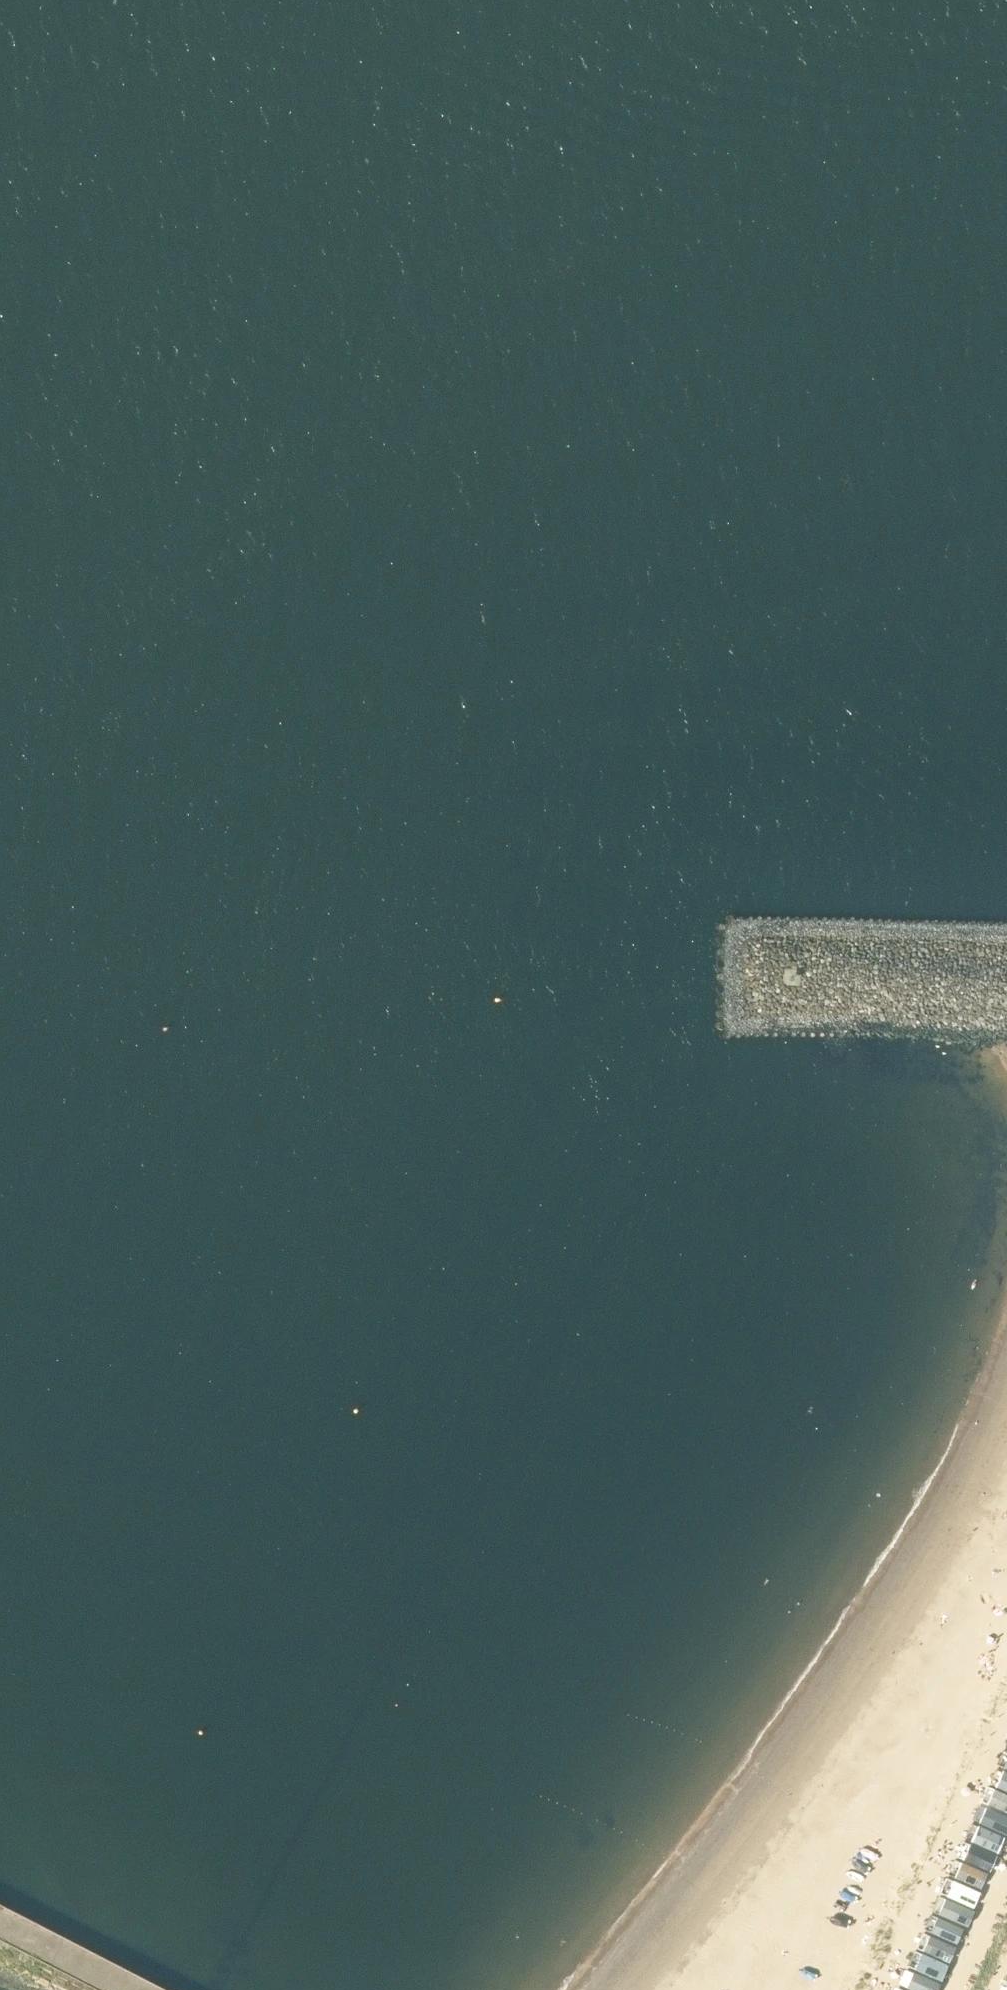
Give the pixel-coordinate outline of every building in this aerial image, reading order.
[(1006,1817),(1006,1759),(997,1788),(990,1786),(963,1860),(957,1858),(930,1934),(925,1933),(919,1951),(920,1952),(908,1988),(915,1989),(946,1989),(1006,1817)]
